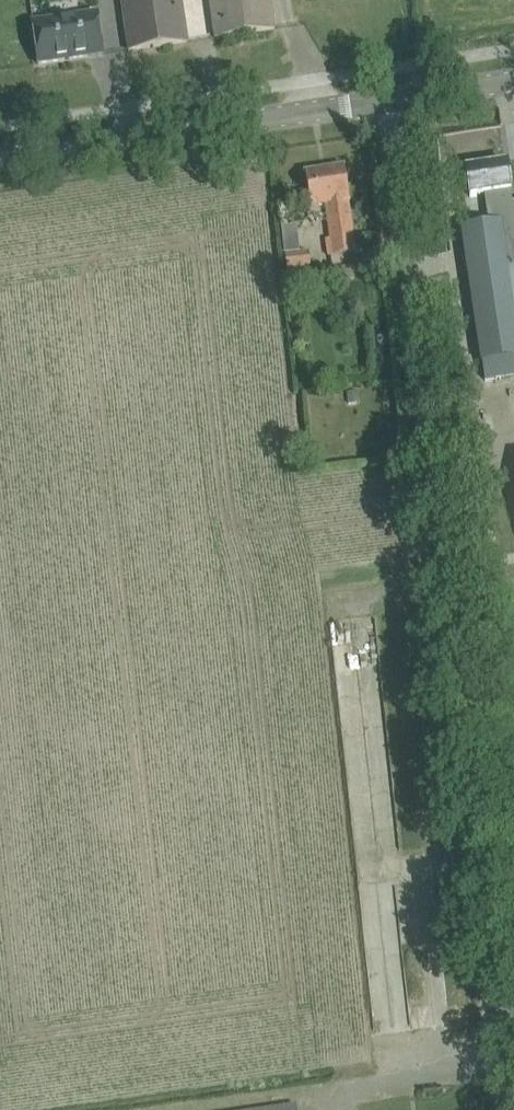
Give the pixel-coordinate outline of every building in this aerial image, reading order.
[(126,30),(129,51),(187,43),(181,0),(121,0),(126,30)] [(213,17),(216,38),(274,30),(271,8),(270,0),(210,0),(213,17)] [(38,65),(103,55),(97,14),(32,24),(38,65)] [(512,204),(510,191),(511,191),(507,164),(466,170),(470,197),(484,195),(489,226),(501,224),(507,267),(513,266),(513,204),(512,204)] [(349,215),(347,202),(349,202),(344,167),(305,174),(311,210),(325,207),(330,240),(325,240),(328,257),(355,253),(350,218),(352,217),(351,214),(349,215)] [(462,230),(482,363),(485,381),(513,377),(513,281),(510,282),(509,277),(507,267),(501,224),(489,226),(462,230)] [(293,254),(290,227),(281,228),(285,270),(310,268),(308,252),(293,254)] [(336,296),(370,293),(367,266),(333,269),(336,296)] [(288,299),(301,297),(299,284),(286,285),(288,299)] [(347,406),(359,405),(357,392),(346,393),(347,406)]
